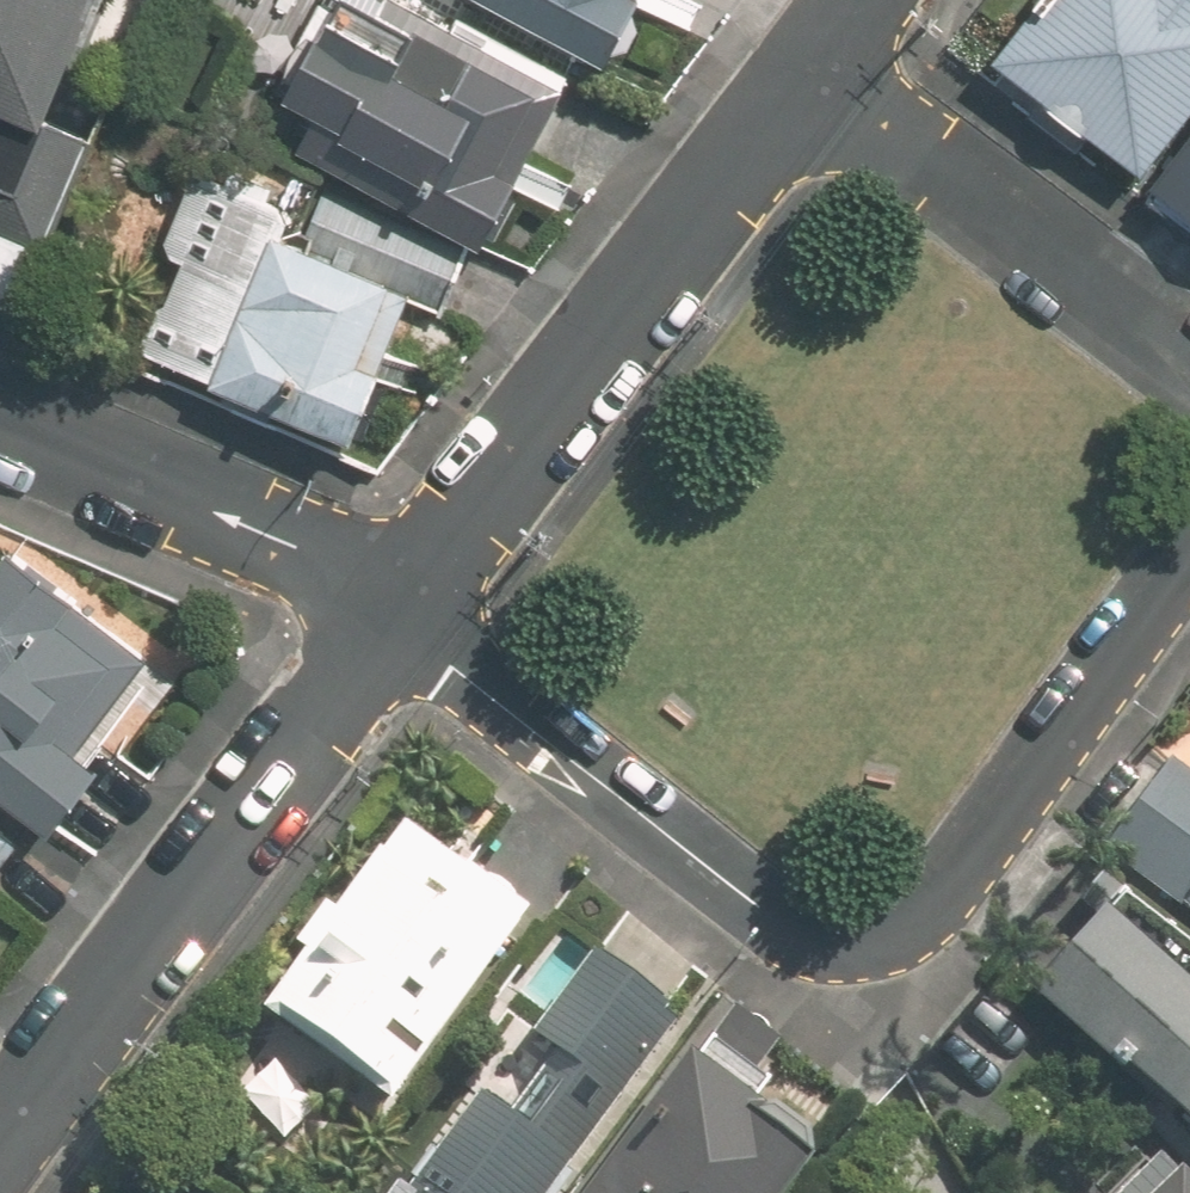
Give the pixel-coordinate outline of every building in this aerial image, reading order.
[(21,299),(92,135),(48,116),(98,0),(0,0),(0,290),(21,299)] [(502,250),(537,183),(531,181),(578,90),(410,0),(337,0),(333,8),(351,17),(307,100),(330,112),(310,149),(502,250)] [(624,70),(657,5),(648,0),(490,0),(624,70)] [(996,56),(1139,166),(1189,101),(1189,0),(1040,0),(996,56)] [(1150,181),(1189,212),(1189,130),(1150,181)] [(272,212),(281,189),(240,173),(232,195),(199,181),(165,260),(182,267),(143,355),(221,388),(219,391),(365,454),(394,386),(389,382),(423,305),(448,316),(475,255),(327,190),(299,255),(290,250),(301,225),(272,212)] [(60,832),(113,762),(88,744),(162,648),(88,592),(92,587),(29,538),(8,566),(0,560),(0,786),(60,832)] [(1113,844),(1189,907),(1189,763),(1182,757),(1113,844)] [(8,822),(0,816),(0,833),(8,822)] [(475,864),(411,816),(344,907),(332,898),(301,941),(311,948),(272,1000),(398,1093),(540,903),(479,858),(475,864)] [(1189,1128),(1189,1001),(1104,922),(1040,991),(1189,1128)] [(387,1192),(537,1192),(675,1007),(596,949),(548,1014),(530,1000),(387,1192)] [(696,1040),(581,1192),(784,1192),(823,1141),(760,1094),(765,1090),(746,1078),(775,1039),(735,1009),(706,1047),(696,1040)] [(1174,1153),(1131,1192),(1189,1192),(1189,1170),(1174,1153)]
